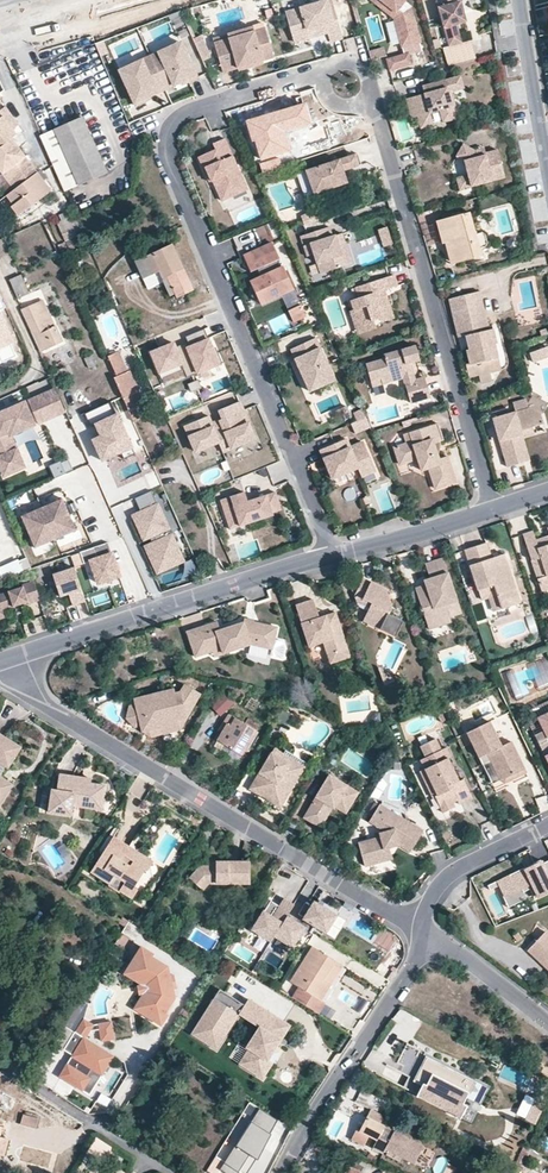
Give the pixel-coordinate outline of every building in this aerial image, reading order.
[(397,36),(416,31),(410,8),(404,3),(406,0),(370,0),(369,3),(375,7),(378,3),(395,14),(392,19),(393,19),(397,36)] [(459,0),(435,0),(434,5),(436,6),(448,47),(461,43),(455,25),(464,22),(459,3),(459,0)] [(310,36),(308,31),(325,26),(327,31),(330,41),(341,37),(332,5),(329,6),(327,1),(301,9),(303,17),(288,21),(294,41),(310,36)] [(375,7),(392,19),(395,14),(378,3),(375,7)] [(303,17),(301,9),(286,13),(288,21),(303,17)] [(252,26),(254,32),(256,40),(268,36),(264,23),(252,26)] [(254,32),(252,26),(227,34),(228,40),(254,32)] [(327,31),(325,26),(308,31),(310,36),(327,31)] [(416,31),(397,36),(401,49),(402,48),(404,53),(409,52),(410,56),(421,53),(418,44),(420,44),(416,31)] [(256,40),(254,32),(228,40),(214,43),(218,53),(224,73),(238,68),(237,64),(249,60),(250,64),(274,57),(268,36),(256,40)] [(359,39),(346,39),(346,53),(359,53),(359,39)] [(438,40),(432,42),(434,50),(440,48),(438,40)] [(461,43),(448,47),(442,49),(447,68),(475,60),(469,41),(461,43)] [(162,60),(184,50),(180,42),(158,52),(162,60)] [(386,60),(383,48),(369,52),(372,64),(386,60)] [(197,78),(184,50),(162,60),(158,52),(149,56),(165,89),(181,82),(186,79),(187,82),(197,78)] [(224,73),(218,53),(200,58),(209,77),(224,73)] [(408,54),(386,60),(389,71),(411,65),(408,54)] [(144,69),(122,79),(135,107),(145,102),(143,99),(148,97),(165,89),(149,56),(140,60),(144,69)] [(118,70),(122,79),(144,69),(140,60),(118,70)] [(250,64),(249,60),(237,64),(238,68),(250,64)] [(460,77),(426,86),(428,94),(424,95),(406,100),(412,119),(418,117),(430,113),(440,111),(443,123),(456,119),(453,107),(455,107),(451,92),(464,89),(460,77)] [(0,101),(0,113),(9,124),(15,119),(1,101),(0,101)] [(293,131),(301,129),(296,110),(287,113),(292,128),(293,131)] [(247,122),(251,140),(256,139),(261,157),(282,152),(279,139),(283,137),(281,132),(292,128),(287,113),(287,111),(274,114),(275,117),(264,120),(263,118),(247,122)] [(13,141),(18,137),(9,124),(0,113),(0,151),(13,141)] [(430,113),(418,117),(421,129),(434,126),(430,113)] [(108,173),(83,119),(42,138),(66,192),(108,173)] [(282,152),(287,151),(283,137),(279,139),(282,152)] [(221,201),(231,196),(234,188),(244,184),(224,138),(196,150),(207,176),(212,173),(214,178),(212,179),(221,201)] [(1,166),(7,174),(10,172),(21,187),(28,182),(38,174),(29,162),(24,166),(22,162),(27,159),(13,141),(0,151),(0,167),(1,166)] [(475,152),(462,146),(456,159),(465,163),(469,176),(472,187),(505,178),(498,150),(485,154),(486,156),(480,158),(479,154),(475,152)] [(484,149),(475,152),(479,154),(480,158),(486,156),(485,154),(484,149)] [(310,184),(316,183),(319,194),(333,189),(334,192),(349,188),(345,176),(340,178),(339,173),(344,171),(361,165),(358,154),(306,172),(310,184)] [(0,167),(0,170),(16,191),(21,187),(10,172),(7,174),(1,166),(0,167)] [(310,184),(306,172),(296,175),(304,199),(314,196),(310,184)] [(16,191),(8,197),(15,206),(13,208),(20,217),(31,209),(29,206),(32,204),(34,206),(37,204),(52,193),(38,174),(28,182),(21,187),(16,191)] [(469,176),(457,179),(460,190),(472,187),(469,176)] [(316,183),(310,184),(314,196),(319,194),(316,183)] [(244,184),(234,188),(231,196),(247,189),(244,184)] [(15,206),(8,197),(1,202),(8,211),(13,208),(15,206)] [(82,230),(71,205),(59,211),(61,217),(56,220),(67,242),(84,234),(82,230)] [(325,215),(322,207),(308,214),(311,220),(325,215)] [(476,236),(469,213),(436,223),(436,225),(442,244),(442,246),(445,245),(449,244),(449,245),(451,245),(453,253),(451,253),(454,266),(482,258),(480,250),(486,248),(488,244),(485,236),(482,234),(476,236)] [(393,243),(387,225),(377,228),(383,246),(393,243)] [(421,229),(426,248),(442,244),(436,225),(421,229)] [(320,274),(345,265),(338,246),(346,244),(342,233),(332,236),(329,228),(300,236),(306,256),(313,254),(320,274)] [(292,290),(273,244),(243,256),(250,272),(257,269),(262,267),(266,275),(260,278),(249,282),(258,304),(292,290)] [(346,244),(338,246),(345,265),(351,263),(346,244)] [(453,253),(451,245),(449,245),(449,244),(445,245),(451,267),(454,266),(451,253),(453,253)] [(194,291),(171,245),(148,255),(135,261),(143,279),(159,273),(162,280),(168,277),(176,294),(178,298),(194,291)] [(148,255),(146,249),(131,255),(134,262),(135,261),(148,255)] [(266,275),(262,267),(257,269),(260,278),(266,275)] [(162,280),(159,273),(143,279),(147,288),(163,281),(162,280)] [(18,298),(30,293),(22,275),(10,280),(11,283),(18,298)] [(395,275),(357,288),(361,300),(354,301),(357,312),(363,330),(374,326),(373,323),(384,320),(382,316),(394,313),(390,301),(385,298),(383,292),(386,291),(399,288),(395,275)] [(168,277),(162,280),(163,281),(170,297),(176,294),(168,277)] [(260,308),(281,299),(293,294),(292,290),(258,304),(260,308)] [(495,334),(491,334),(480,291),(448,299),(458,339),(466,337),(469,350),(467,351),(470,363),(466,364),(470,378),(479,376),(491,373),(490,368),(488,361),(499,358),(495,343),(497,343),(495,334)] [(300,310),(293,294),(281,299),(288,316),(300,310)] [(43,300),(37,302),(49,329),(54,327),(51,321),(43,300)] [(37,302),(23,309),(42,352),(62,342),(54,327),(49,329),(37,302)] [(303,315),(300,310),(288,316),(290,321),(303,315)] [(357,312),(352,313),(359,335),(364,334),(363,330),(357,312)] [(0,314),(0,364),(18,357),(16,352),(17,346),(2,313),(0,314)] [(384,320),(385,324),(396,321),(394,313),(382,316),(384,320)] [(305,321),(303,315),(290,321),(293,326),(305,321)] [(376,331),(374,326),(363,330),(364,334),(376,331)] [(188,342),(180,345),(193,376),(223,363),(218,352),(215,354),(205,329),(186,337),(188,342)] [(334,380),(316,338),(291,349),(308,391),(334,380)] [(193,376),(180,345),(176,347),(174,343),(151,353),(162,379),(184,370),(187,378),(193,376)] [(413,372),(411,373),(409,364),(420,361),(416,346),(385,355),(386,360),(367,365),(372,381),(382,379),(383,385),(404,378),(412,403),(431,397),(425,378),(415,381),(413,372)] [(532,354),(535,362),(547,358),(547,348),(532,354)] [(138,392),(139,392),(130,371),(127,372),(118,352),(108,355),(117,377),(114,378),(123,399),(138,392)] [(89,369),(97,365),(92,355),(85,358),(89,369)] [(501,365),(499,358),(488,361),(490,368),(501,365)] [(479,376),(481,384),(493,381),(491,373),(479,376)] [(383,385),(382,379),(372,381),(373,388),(383,386),(383,385)] [(199,380),(188,384),(192,392),(202,388),(199,380)] [(56,388),(28,400),(38,422),(66,410),(56,388)] [(148,415),(138,392),(123,399),(133,422),(148,415)] [(518,410),(529,407),(526,397),(515,401),(518,410)] [(478,398),(471,400),(474,407),(480,406),(478,398)] [(34,424),(24,402),(0,413),(0,466),(4,475),(24,466),(16,449),(13,450),(4,432),(20,426),(21,429),(34,424)] [(134,456),(113,402),(86,413),(92,427),(97,424),(102,436),(93,439),(102,461),(121,453),(124,460),(134,456)] [(255,440),(240,402),(220,410),(223,419),(220,420),(232,449),(255,440)] [(524,433),(523,428),(545,422),(542,413),(530,406),(529,407),(518,410),(510,413),(508,407),(493,412),(509,465),(526,460),(518,435),(524,433)] [(348,412),(345,407),(335,412),(337,417),(348,412)] [(357,422),(366,418),(361,409),(353,413),(357,422)] [(232,449),(220,420),(212,423),(209,416),(185,426),(196,452),(219,443),(223,453),(232,449)] [(370,428),(366,418),(357,422),(351,424),(355,434),(370,428)] [(411,422),(411,420),(402,422),(404,428),(412,425),(411,422)] [(524,433),(525,437),(547,430),(545,422),(523,428),(524,433)] [(401,464),(419,459),(423,471),(430,468),(433,479),(438,478),(441,488),(457,483),(448,457),(438,460),(436,454),(434,444),(441,442),(443,441),(438,423),(405,434),(407,444),(395,447),(401,464)] [(22,431),(21,429),(20,426),(4,432),(13,450),(16,449),(18,448),(12,435),(22,431)] [(526,460),(531,459),(525,437),(524,433),(518,435),(526,460)] [(376,470),(370,457),(367,458),(366,455),(369,454),(363,441),(350,447),(346,438),(320,450),(326,464),(329,463),(331,468),(328,469),(333,478),(358,467),(362,476),(376,470)] [(441,442),(434,444),(436,454),(439,453),(442,446),(441,442)] [(239,466),(236,458),(231,460),(235,468),(239,466)] [(180,555),(152,492),(135,499),(141,513),(133,516),(144,540),(149,537),(153,535),(156,542),(152,544),(145,547),(154,567),(180,555)] [(221,502),(230,531),(249,526),(248,523),(281,512),(276,494),(248,503),(245,494),(221,502)] [(69,514),(63,498),(42,507),(49,523),(69,514)] [(49,523),(42,507),(21,516),(28,532),(49,523)] [(76,530),(69,514),(49,523),(55,539),(76,530)] [(55,539),(49,523),(28,532),(35,547),(55,539)] [(546,538),(547,542),(542,544),(540,539),(535,538),(532,529),(523,531),(539,579),(547,576),(547,536),(546,538)] [(547,536),(547,534),(535,538),(540,539),(542,544),(547,542),(546,538),(547,536)] [(120,575),(109,541),(80,551),(84,563),(91,561),(99,582),(120,575)] [(520,599),(505,556),(493,559),(492,555),(486,541),(466,547),(479,587),(494,582),(502,605),(520,599)] [(157,573),(183,562),(180,555),(154,567),(157,573)] [(429,626),(452,619),(446,601),(457,598),(443,555),(425,560),(431,577),(432,583),(428,585),(427,582),(415,586),(429,626)] [(25,573),(33,570),(28,559),(20,563),(25,573)] [(88,600),(76,566),(55,573),(62,595),(71,593),(75,604),(88,600)] [(539,579),(542,588),(547,586),(547,576),(539,579)] [(394,636),(400,624),(386,617),(392,604),(391,599),(386,602),(383,594),(387,589),(363,577),(355,592),(373,602),(370,607),(364,619),(394,636)] [(36,579),(23,583),(24,585),(0,593),(0,618),(9,615),(7,608),(29,601),(30,603),(42,598),(36,579)] [(502,605),(494,582),(479,587),(482,596),(489,594),(493,608),(502,605)] [(355,592),(357,601),(370,607),(373,602),(355,592)] [(326,614),(326,619),(321,621),(319,616),(313,599),(296,604),(310,646),(324,641),(326,649),(333,651),(347,648),(335,611),(326,614)] [(242,622),(242,624),(254,626),(254,622),(254,620),(243,618),(242,622)] [(221,647),(223,652),(248,645),(271,650),(273,641),(276,628),(254,622),(254,626),(242,624),(242,622),(218,629),(216,621),(186,630),(195,656),(211,651),(221,647)] [(273,641),(271,650),(269,656),(281,659),(283,650),(280,643),(273,641)] [(223,652),(221,647),(211,651),(213,657),(223,654),(223,652)] [(326,649),(330,661),(349,655),(347,648),(333,651),(326,649)] [(393,675),(379,668),(386,686),(395,682),(393,675)] [(143,721),(150,722),(153,733),(179,728),(178,724),(186,722),(185,715),(191,714),(201,696),(184,686),(180,693),(176,694),(174,692),(134,700),(135,706),(128,707),(131,725),(138,729),(143,721)] [(211,708),(222,718),(234,705),(223,695),(211,708)] [(449,707),(447,700),(440,702),(443,709),(449,707)] [(537,716),(547,737),(538,742),(547,761),(547,711),(537,716)] [(221,734),(217,741),(241,756),(256,732),(229,715),(223,725),(226,726),(221,734)] [(511,741),(503,745),(490,719),(467,731),(483,763),(491,760),(500,779),(502,778),(524,767),(511,741)] [(143,721),(138,729),(146,729),(148,735),(153,738),(180,733),(186,722),(178,724),(179,728),(153,733),(150,722),(143,721)] [(0,736),(0,764),(7,769),(19,748),(0,736)] [(440,751),(434,739),(420,746),(425,758),(440,751)] [(267,797),(271,791),(287,801),(305,771),(284,758),(287,754),(278,748),(253,788),(267,797)] [(463,779),(459,781),(447,759),(450,757),(446,748),(440,751),(425,758),(420,760),(424,768),(419,770),(425,782),(430,780),(437,795),(435,796),(444,813),(455,808),(452,802),(451,798),(456,796),(457,800),(459,803),(472,797),(463,779)] [(305,771),(308,767),(287,754),(284,758),(305,771)] [(502,778),(504,782),(526,771),(524,767),(502,778)] [(360,792),(332,775),(306,818),(317,824),(329,804),(335,808),(337,809),(338,808),(347,813),(360,792)] [(76,778),(61,776),(59,792),(73,794),(76,778)] [(0,793),(0,803),(11,785),(0,778),(0,785),(3,787),(0,793)] [(93,780),(76,778),(73,794),(59,792),(53,791),(50,814),(75,817),(76,807),(103,811),(106,787),(92,785),(93,780)] [(435,796),(437,795),(430,780),(425,782),(433,798),(435,796)] [(283,807),(287,801),(271,791),(267,797),(283,807)] [(410,821),(407,825),(402,822),(402,816),(378,802),(368,818),(379,824),(379,831),(357,838),(363,863),(377,858),(376,855),(385,853),(384,847),(386,846),(391,838),(398,843),(409,849),(414,842),(411,841),(416,834),(418,836),(423,829),(410,821)] [(335,808),(329,804),(317,824),(323,828),(335,808)] [(111,838),(108,843),(123,853),(123,852),(127,848),(111,838)] [(376,855),(377,858),(392,854),(390,845),(398,843),(391,838),(386,846),(384,847),(385,853),(376,855)] [(123,853),(108,843),(89,873),(108,885),(107,887),(116,892),(117,891),(129,898),(134,890),(140,893),(149,880),(151,879),(142,847),(123,852),(123,853)] [(541,864),(540,860),(486,884),(489,890),(501,885),(505,894),(522,886),(524,891),(530,889),(535,898),(547,892),(547,861),(541,864)] [(205,892),(210,885),(252,885),(251,864),(219,864),(217,864),(217,869),(209,869),(202,869),(192,883),(205,892)] [(269,890),(293,905),(309,881),(285,867),(269,890)] [(293,905),(285,900),(283,905),(295,912),(297,908),(293,905)] [(340,917),(347,907),(338,901),(333,909),(332,912),(321,906),(317,903),(306,922),(330,937),(341,918),(340,917)] [(290,919),(295,912),(283,905),(281,908),(271,902),(254,932),(275,944),(278,940),(290,919)] [(333,909),(323,903),(321,906),(332,912),(333,909)] [(296,951),(309,930),(290,919),(278,940),(296,951)] [(517,941),(522,938),(517,932),(513,936),(517,941)] [(535,947),(547,959),(547,933),(535,947)] [(261,960),(267,951),(246,938),(241,945),(240,946),(255,956),(261,960)] [(330,984),(323,979),(334,960),(312,946),(290,981),(297,986),(320,1000),(330,984)] [(176,996),(174,987),(171,978),(169,969),(154,960),(156,957),(144,950),(132,969),(143,976),(141,978),(149,983),(156,981),(158,991),(151,992),(146,1000),(149,1002),(143,1011),(162,1023),(169,1013),(166,1011),(176,996)] [(275,968),(265,962),(261,960),(255,970),(255,971),(268,979),(275,968)] [(342,965),(334,960),(323,979),(330,984),(342,965)] [(136,1007),(143,1011),(149,1002),(146,1000),(151,992),(158,991),(156,981),(149,983),(141,978),(143,976),(132,969),(128,976),(142,985),(142,986),(136,988),(137,994),(143,993),(144,994),(136,1007)] [(320,1000),(297,986),(291,997),(317,1013),(324,1002),(320,1000)] [(271,1059),(292,1026),(251,999),(247,1005),(222,989),(215,1001),(240,1017),(262,1030),(249,1050),(252,1052),(242,1067),(264,1080),(276,1062),(271,1059)] [(218,1051),(240,1017),(215,1001),(193,1035),(218,1051)] [(117,1038),(113,1022),(94,1026),(84,1020),(76,1032),(86,1039),(90,1032),(101,1030),(104,1041),(117,1038)] [(106,1062),(110,1054),(86,1039),(76,1032),(75,1032),(64,1050),(73,1055),(72,1056),(77,1059),(72,1066),(67,1063),(59,1076),(82,1091),(90,1078),(84,1074),(88,1068),(102,1076),(109,1064),(106,1062)] [(406,1047),(409,1041),(401,1037),(398,1043),(406,1047)] [(470,1100),(478,1084),(429,1059),(421,1074),(433,1080),(430,1085),(427,1083),(420,1097),(464,1119),(470,1108),(466,1105),(469,1099),(470,1100)] [(90,1096),(102,1076),(88,1068),(84,1074),(90,1078),(82,1091),(90,1096)] [(433,1080),(421,1074),(419,1079),(427,1083),(430,1085),(433,1080)] [(146,1090),(139,1101),(151,1109),(157,1098),(146,1090)] [(547,1101),(538,1097),(528,1120),(538,1124),(547,1101)] [(278,1119),(259,1107),(251,1119),(271,1132),(278,1119)] [(371,1109),(367,1117),(380,1124),(383,1119),(383,1115),(371,1109)] [(23,1115),(19,1126),(35,1130),(38,1120),(23,1115)] [(367,1117),(360,1130),(363,1132),(370,1135),(377,1139),(375,1143),(385,1148),(393,1131),(380,1124),(367,1117)] [(256,1157),(267,1140),(262,1137),(267,1129),(251,1119),(224,1162),(237,1170),(248,1152),(254,1156),(256,1157)] [(6,1155),(9,1141),(1,1138),(4,1127),(0,1126),(0,1153),(6,1155)] [(357,1142),(363,1132),(360,1130),(357,1128),(351,1139),(357,1142)] [(267,1140),(272,1132),(271,1132),(267,1129),(262,1137),(267,1140)] [(422,1148),(393,1131),(385,1148),(413,1164),(422,1148)] [(506,1131),(500,1141),(513,1149),(519,1139),(506,1131)] [(375,1143),(377,1139),(370,1135),(365,1144),(373,1148),(375,1143)] [(102,1160),(111,1147),(96,1137),(87,1150),(102,1160)] [(385,1148),(375,1143),(373,1148),(383,1153),(385,1148)] [(528,1147),(524,1145),(515,1164),(523,1168),(532,1149),(528,1147)] [(254,1156),(248,1152),(237,1170),(224,1162),(220,1168),(221,1169),(227,1172),(244,1172),(254,1156)] [(207,1170),(211,1172),(218,1172),(221,1169),(220,1168),(218,1164),(221,1159),(216,1156),(207,1170)] [(358,1166),(360,1163),(353,1160),(349,1166),(351,1167),(362,1172),(364,1169),(358,1166)]
